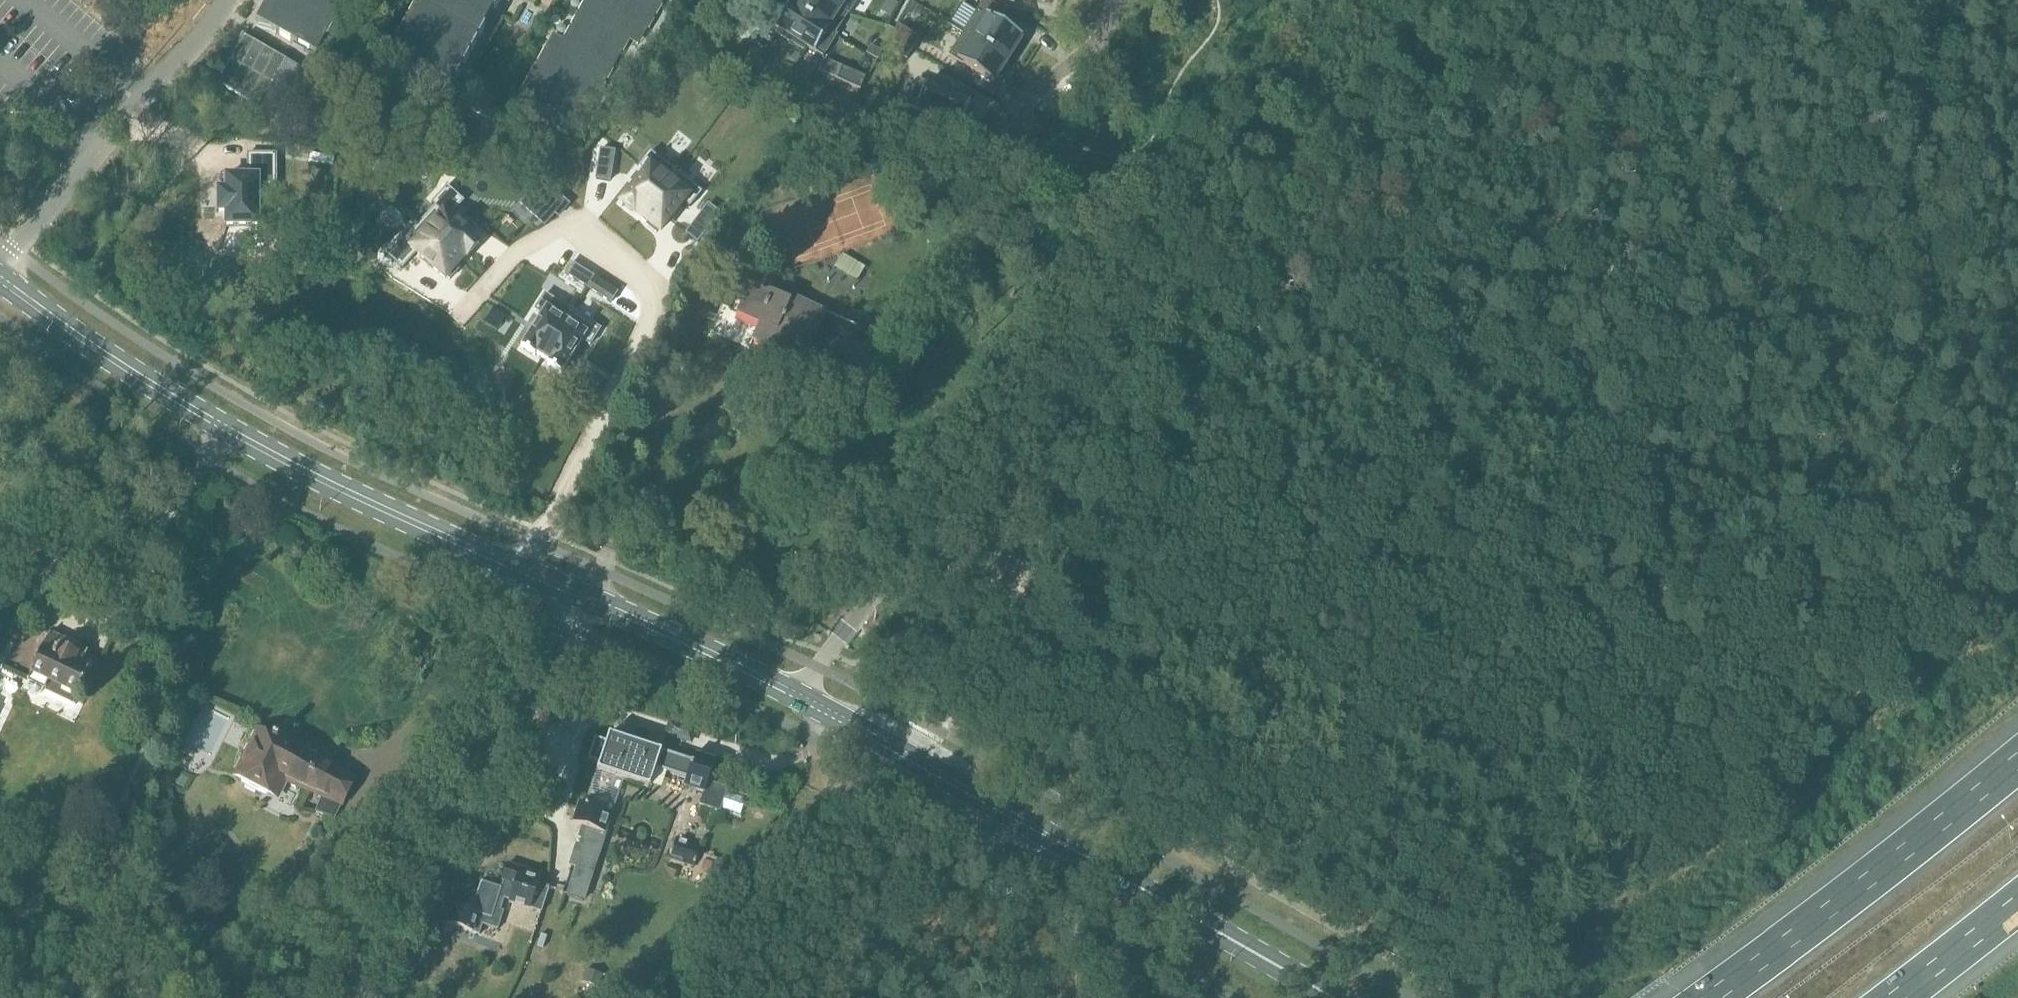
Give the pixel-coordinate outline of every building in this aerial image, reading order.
[(256,21),(316,55),(347,0),(267,0),(256,21)] [(427,11),(417,5),(384,63),(445,97),(499,0),(433,0),(427,11)] [(555,54),(545,48),(514,104),(574,138),(636,26),(646,32),(664,0),(585,0),(555,54)] [(790,8),(834,36),(835,35),(848,14),(840,9),(839,10),(823,0),(795,0),(791,6),(790,8)] [(839,10),(840,9),(848,14),(857,0),(823,0),(839,10)] [(963,33),(1007,61),(1014,50),(1018,52),(1025,42),(1021,40),(1022,38),(999,23),(1006,13),(986,0),(984,0),(963,33)] [(789,5),(775,27),(779,30),(777,33),(789,41),(791,38),(823,58),(837,36),(835,35),(834,36),(790,8),(791,6),(789,5)] [(898,25),(891,36),(913,49),(920,38),(898,25)] [(963,33),(948,56),(993,84),(994,82),(998,85),(1004,74),(1001,72),(1007,61),(963,33)] [(891,36),(885,47),(906,60),(913,49),(891,36)] [(238,41),(212,88),(274,122),(287,99),(266,87),(279,64),(238,41)] [(871,46),(866,54),(877,60),(882,52),(871,46)] [(842,67),(836,79),(837,79),(860,90),(865,78),(842,67)] [(918,80),(906,106),(946,123),(945,125),(948,127),(949,124),(959,129),(962,122),(966,124),(972,111),(968,109),(971,103),(942,90),(944,86),(931,81),(930,85),(918,80)] [(600,150),(596,177),(609,179),(613,152),(600,150)] [(650,152),(638,167),(645,172),(620,203),(634,214),(635,212),(641,216),(676,172),(650,152)] [(226,226),(257,226),(257,186),(275,186),(275,154),(247,154),(247,177),(226,177),(226,191),(219,191),(219,212),(226,212),(226,226)] [(701,193),(676,172),(641,216),(648,222),(646,225),(655,233),(658,230),(660,231),(683,202),(690,208),(701,193)] [(446,185),(430,203),(434,206),(419,223),(460,261),(465,255),(467,256),(478,244),(449,218),(464,201),(446,185)] [(537,198),(548,207),(537,219),(545,227),(556,214),(559,217),(570,205),(548,185),(537,198)] [(717,222),(706,214),(689,236),(699,244),(717,222)] [(384,254),(402,270),(417,254),(444,279),(460,261),(419,223),(404,239),(400,236),(384,254)] [(565,277),(589,292),(596,280),(573,265),(565,277)] [(768,292),(775,278),(756,269),(739,308),(734,306),(732,311),(721,307),(709,333),(748,350),(752,342),(784,356),(790,344),(808,352),(826,312),(792,297),(790,302),(768,292)] [(596,280),(589,292),(612,307),(619,295),(596,280)] [(544,316),(523,350),(537,359),(538,357),(544,361),(575,314),(547,296),(537,312),(544,316)] [(506,317),(492,309),(484,322),(498,331),(506,317)] [(575,314),(544,361),(551,365),(549,368),(563,377),(585,343),(592,347),(602,332),(575,314)] [(2,633),(2,634),(7,636),(8,637),(15,640),(17,641),(30,615),(15,607),(3,632),(2,633)] [(50,633),(26,681),(29,683),(27,688),(29,693),(34,696),(39,694),(42,688),(45,690),(77,705),(80,699),(82,695),(84,696),(92,678),(90,677),(92,673),(81,667),(88,651),(78,646),(79,644),(67,639),(66,641),(50,633)] [(257,728),(231,777),(279,802),(288,786),(319,799),(340,807),(343,808),(357,777),(310,752),(277,733),(275,737),(257,728)] [(593,742),(588,758),(590,762),(598,765),(596,771),(596,772),(622,780),(630,783),(650,789),(652,784),(662,787),(667,774),(685,780),(683,787),(702,793),(699,805),(720,812),(727,789),(708,783),(715,762),(694,755),(691,764),(630,742),(613,737),(611,736),(607,738),(606,743),(597,740),(593,742)] [(575,867),(566,895),(582,900),(604,834),(611,814),(622,780),(596,772),(596,771),(585,806),(579,804),(577,807),(576,807),(575,808),(577,809),(574,818),(572,818),(572,819),(573,820),(572,824),(581,827),(568,865),(575,867)] [(809,814),(803,823),(813,829),(819,819),(809,814)] [(672,855),(671,856),(683,860),(682,862),(694,866),(698,855),(701,846),(678,838),(672,855)] [(442,919),(441,922),(445,924),(454,927),(470,932),(475,934),(479,935),(482,925),(498,930),(504,912),(504,911),(501,910),(504,900),(504,899),(510,901),(509,902),(541,913),(549,888),(547,887),(547,888),(538,885),(541,876),(507,865),(502,880),(503,880),(501,888),(493,885),(488,883),(481,881),(475,899),(471,911),(467,910),(448,904),(447,903),(446,907),(442,919)]
